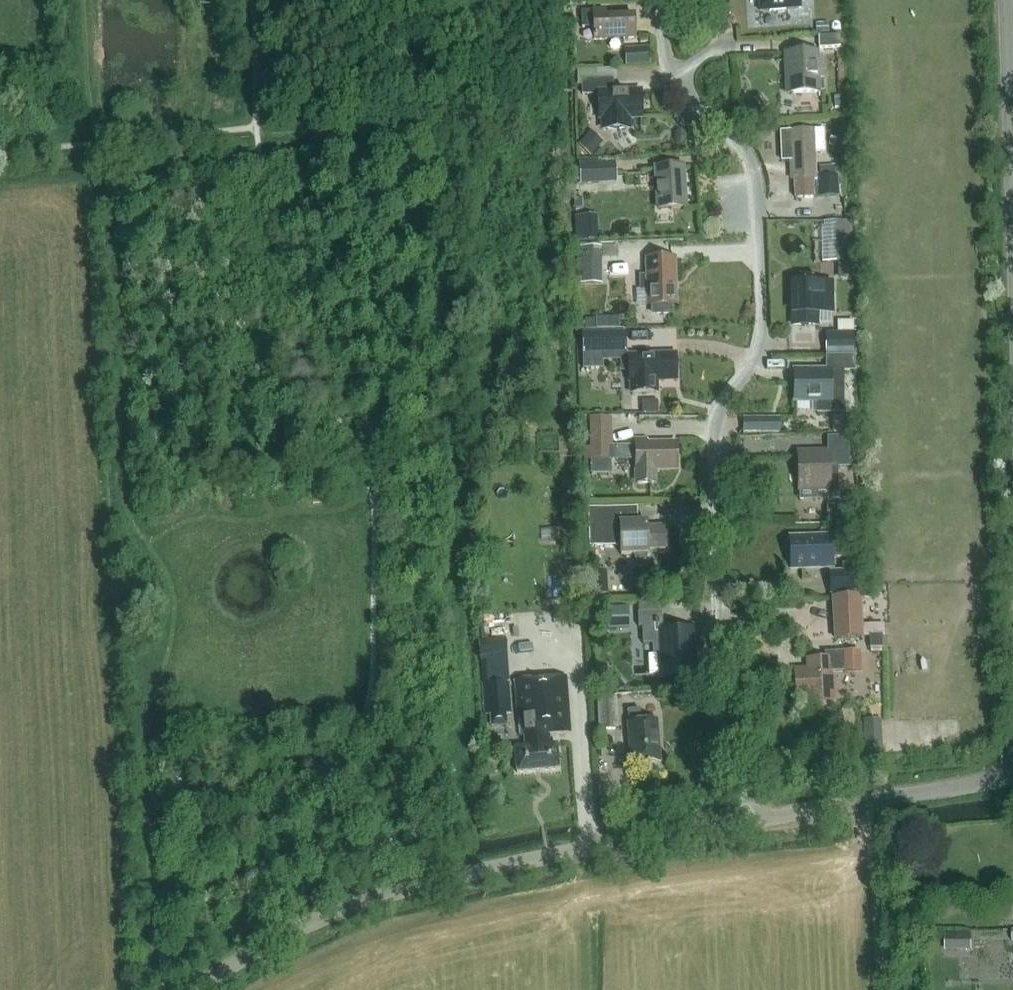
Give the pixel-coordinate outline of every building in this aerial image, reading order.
[(751,3),(760,3),(760,11),(801,8),(800,0),(750,0),(751,3)] [(594,40),(635,38),(634,16),(606,17),(605,11),(581,12),(582,28),(594,27),(594,40)] [(839,47),(838,36),(818,38),(819,48),(839,47)] [(650,47),(625,49),(626,66),(651,65),(650,47)] [(787,53),(788,71),(788,93),(818,92),(816,52),(787,53)] [(597,95),(598,117),(601,117),(601,131),(631,130),(630,116),(642,116),(641,92),(614,93),(613,79),(597,79),(597,70),(577,70),(577,87),(581,87),(582,96),(597,95)] [(592,153),(603,140),(592,131),(581,144),(592,153)] [(793,180),(814,179),(812,131),(782,132),(783,160),(792,160),(793,180)] [(617,182),(616,160),(580,163),(581,184),(617,182)] [(659,209),(684,207),(682,167),(656,169),(659,209)] [(830,196),(830,176),(819,176),(819,196),(830,196)] [(577,212),(577,239),(591,239),(592,213),(577,212)] [(601,246),(584,247),(585,284),(602,283),(601,246)] [(672,309),(672,303),(674,303),(673,260),(649,261),(650,303),(652,303),(652,310),(656,313),(668,313),(672,309)] [(831,312),(831,295),(831,284),(793,284),(794,324),(816,324),(816,312),(831,312)] [(627,331),(582,332),(583,354),(627,353),(627,331)] [(829,356),(855,356),(854,335),(828,335),(829,356)] [(629,383),(630,393),(656,392),(656,380),(676,379),(676,354),(627,355),(628,383),(629,383)] [(844,413),(844,409),(844,372),(795,372),(795,400),(816,400),(816,414),(844,413)] [(611,460),(611,417),(589,417),(589,446),(586,446),(587,459),(611,460)] [(743,418),(743,434),(780,433),(780,418),(743,418)] [(855,418),(851,418),(842,418),(843,432),(856,432),(855,418)] [(647,445),(647,438),(635,439),(636,480),(639,483),(653,483),(656,479),(656,469),(677,468),(676,444),(647,445)] [(798,452),(799,491),(830,490),(830,470),(849,470),(848,439),(826,439),(827,451),(798,452)] [(847,505),(828,505),(828,522),(847,522),(847,505)] [(648,549),(649,549),(667,548),(666,526),(647,527),(647,522),(638,522),(638,507),(590,509),(591,546),(621,545),(621,555),(634,555),(637,561),(645,561),(648,554),(648,549)] [(843,557),(842,536),(790,538),(791,569),(833,568),(833,558),(843,557)] [(843,572),(830,572),(831,594),(858,593),(857,565),(843,565),(843,572)] [(608,568),(593,569),(594,594),(609,593),(608,568)] [(863,638),(860,595),(832,596),(835,640),(863,638)] [(604,606),(605,628),(628,627),(627,605),(604,606)] [(663,633),(662,615),(640,616),(640,628),(644,628),(645,645),(653,644),(654,655),(659,655),(660,682),(699,680),(696,631),(691,632),(663,633)] [(513,714),(506,632),(477,635),(484,716),(489,716),(491,730),(508,728),(507,714),(513,714)] [(884,648),(883,634),(870,635),(871,649),(884,648)] [(825,652),(825,659),(808,659),(808,671),(797,671),(798,695),(810,695),(811,701),(834,699),(832,672),(861,671),(860,650),(825,652)] [(547,733),(570,731),(567,678),(514,682),(518,735),(525,734),(526,747),(515,747),(517,772),(558,770),(557,744),(548,745),(547,733)] [(597,699),(599,730),(618,728),(617,698),(597,699)] [(632,764),(660,762),(657,721),(641,723),(640,709),(628,710),(629,723),(632,764)] [(882,748),(881,719),(863,720),(864,748),(882,748)] [(970,936),(946,936),(947,948),(971,948),(970,936)]
